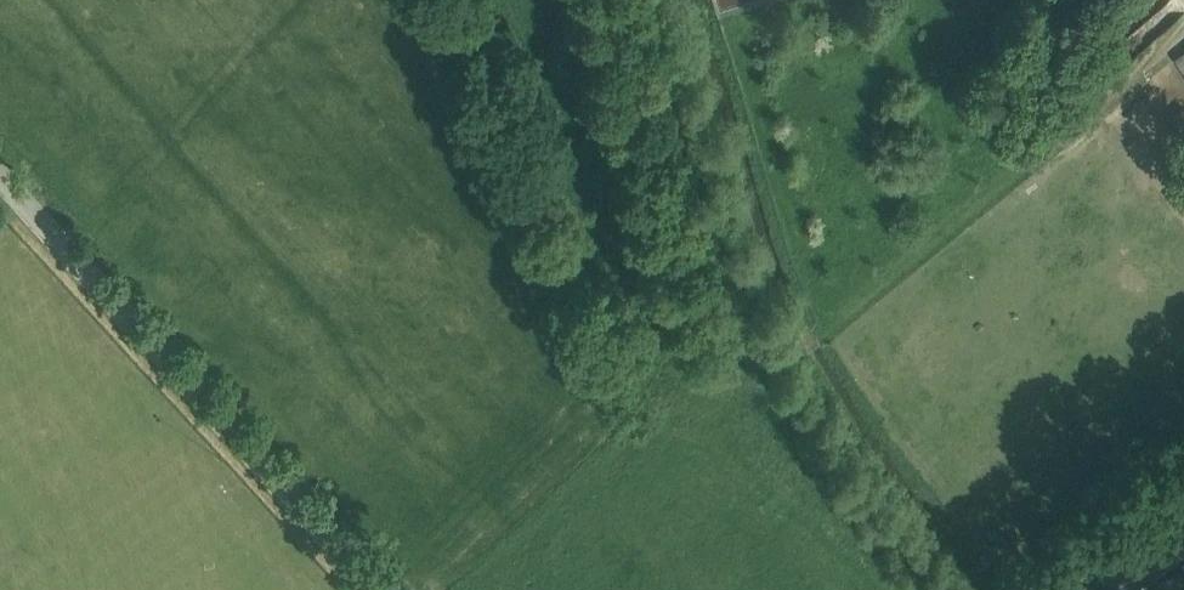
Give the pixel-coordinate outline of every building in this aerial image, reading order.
[(1175,55),(1183,68),(1183,50),(1175,55)]
